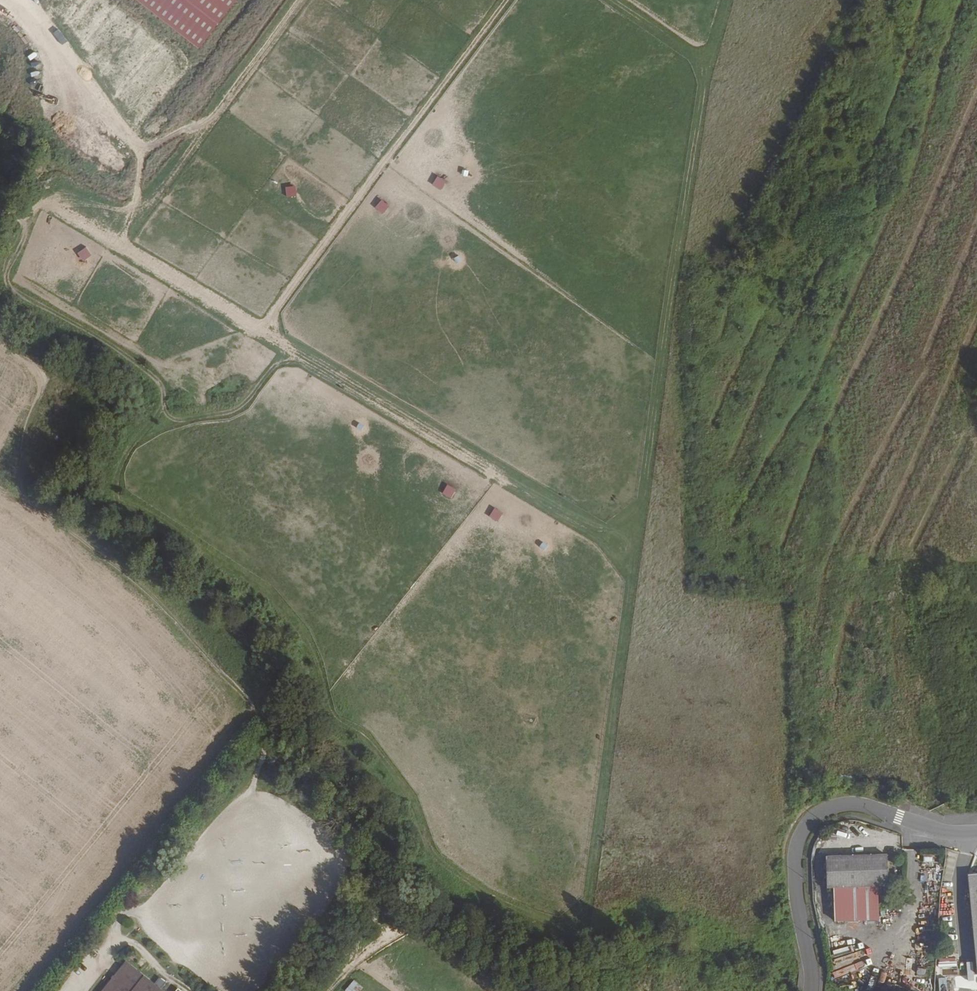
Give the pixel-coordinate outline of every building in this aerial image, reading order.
[(199,46),(235,0),(140,0),(199,46)] [(826,857),(827,889),(887,887),(887,855),(826,857)] [(968,875),(976,967),(976,874),(968,875)] [(100,990),(167,990),(126,959),(100,990)] [(344,990),(360,990),(363,988),(353,980),(344,990)]
